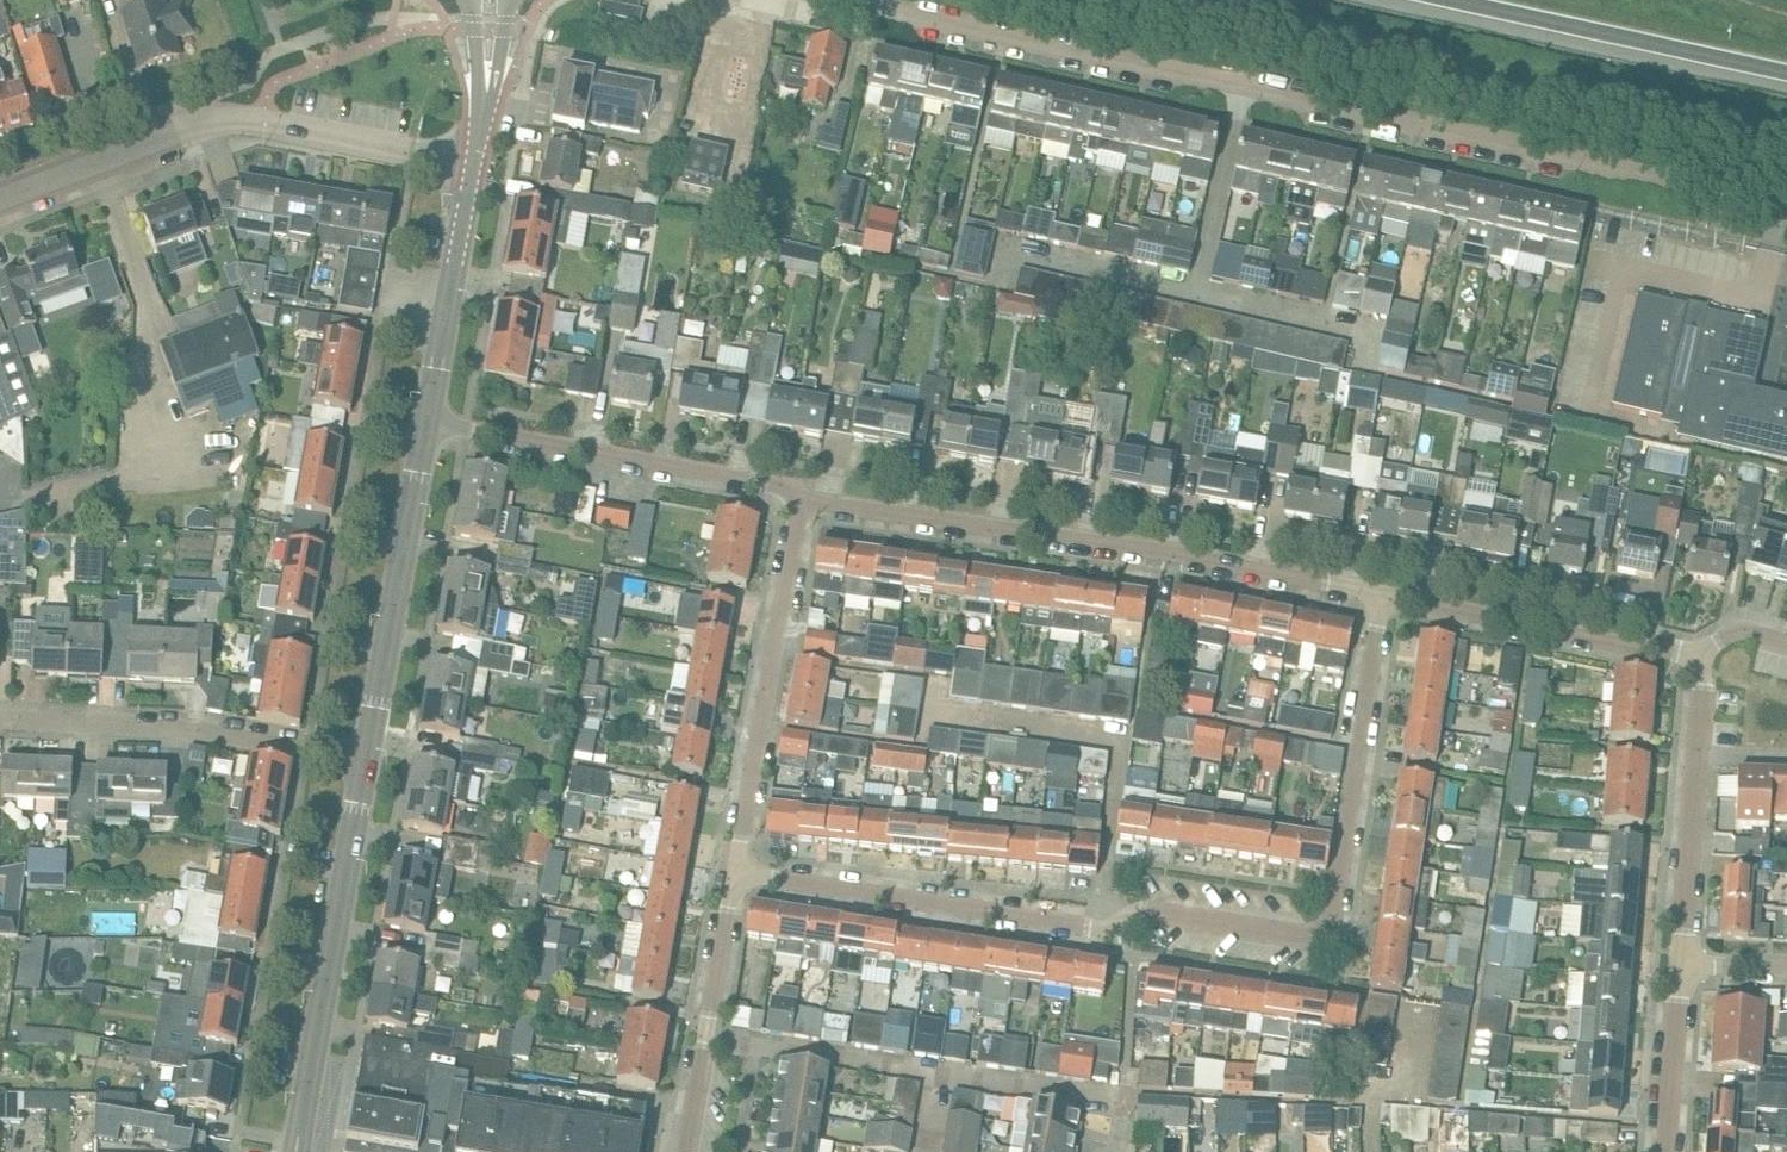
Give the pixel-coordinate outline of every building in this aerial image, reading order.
[(161,0),(156,0),(123,10),(142,68),(179,56),(173,37),(191,31),(183,4),(164,10),(161,0)] [(600,13),(640,22),(643,11),(638,10),(640,0),(607,0),(607,3),(602,2),(600,13)] [(29,46),(21,18),(20,17),(11,20),(39,110),(74,100),(55,40),(55,38),(29,46)] [(59,19),(50,21),(55,38),(55,40),(64,37),(59,19)] [(813,40),(807,67),(788,62),(783,81),(808,87),(804,104),(824,108),(829,87),(835,88),(845,47),(813,40)] [(894,112),(906,57),(878,51),(870,87),(884,90),(880,108),(894,112)] [(925,99),(933,64),(906,57),(894,112),(921,118),(925,99)] [(739,104),(741,91),(747,68),(712,60),(704,96),(739,104)] [(953,106),(961,70),(933,64),(925,99),(953,106)] [(0,67),(0,103),(8,132),(34,124),(22,86),(12,89),(5,66),(0,67)] [(648,117),(649,110),(655,107),(657,96),(653,92),(654,86),(595,75),(595,73),(564,67),(553,123),(585,128),(586,121),(640,132),(643,116),(648,117)] [(961,70),(953,106),(949,125),(977,132),(989,76),(961,70)] [(987,130),(1015,136),(1027,85),(999,78),(987,130)] [(1015,136),(1042,142),(1046,127),(1054,91),(1027,85),(1015,136)] [(1082,97),(1054,91),(1046,127),(1042,142),(1070,149),(1082,97)] [(1082,97),(1070,149),(1068,158),(1081,161),(1084,149),(1099,153),(1110,103),(1082,97)] [(8,132),(0,103),(0,135),(8,132)] [(817,148),(839,153),(850,106),(836,103),(830,127),(822,125),(817,148)] [(1110,103),(1099,153),(1096,167),(1123,173),(1126,159),(1137,110),(1110,103)] [(1154,165),(1165,116),(1137,110),(1126,159),(1154,165)] [(1165,116),(1154,165),(1182,172),(1185,158),(1184,158),(1193,122),(1165,116)] [(1221,128),(1193,122),(1184,158),(1185,158),(1182,172),(1180,177),(1208,183),(1212,165),(1221,128)] [(542,186),(573,192),(588,195),(592,173),(577,170),(580,152),(599,155),(602,140),(555,131),(548,170),(545,170),(542,186)] [(1236,170),(1231,189),(1260,195),(1272,140),(1244,134),(1239,157),(1236,170)] [(1291,183),(1300,146),(1272,140),(1260,195),(1257,204),(1272,208),(1278,180),(1291,183)] [(717,193),(728,151),(693,142),(682,184),(717,193)] [(1315,208),(1327,153),(1300,146),(1291,183),(1292,183),(1288,202),(1315,208)] [(1327,153),(1315,208),(1316,203),(1343,209),(1346,195),(1347,195),(1355,159),(1327,153)] [(1353,212),(1381,218),(1393,167),(1365,161),(1353,212)] [(1420,174),(1393,167),(1381,218),(1382,219),(1381,219),(1409,226),(1409,225),(1420,174)] [(752,170),(748,186),(762,190),(766,173),(752,170)] [(1409,225),(1437,231),(1448,180),(1420,174),(1409,225)] [(832,224),(855,229),(866,183),(843,177),(832,224)] [(1476,186),(1448,180),(1437,231),(1451,234),(1454,220),(1468,223),(1476,186)] [(272,234),(275,235),(283,188),(241,181),(235,212),(239,212),(236,231),(272,237),(272,234)] [(509,236),(552,244),(566,246),(572,213),(628,223),(629,220),(631,204),(632,203),(588,195),(573,192),(542,186),(539,204),(516,200),(509,236)] [(1495,229),(1503,193),(1476,186),(1468,223),(1463,244),(1491,250),(1493,238),(1495,229)] [(321,227),(327,196),(283,188),(275,235),(316,242),(319,226),(321,227)] [(1523,235),(1531,199),(1503,193),(1495,229),(1493,238),(1491,250),(1489,256),(1503,259),(1505,250),(1519,253),(1523,235)] [(321,227),(319,226),(316,242),(316,243),(349,249),(345,268),(379,274),(382,255),(359,250),(367,203),(327,196),(321,227)] [(368,198),(367,203),(359,250),(382,255),(385,238),(386,238),(392,202),(368,198)] [(145,217),(159,255),(166,274),(205,259),(197,236),(199,235),(198,232),(210,227),(200,199),(185,204),(184,202),(145,217)] [(1519,253),(1547,259),(1551,242),(1550,242),(1559,205),(1531,199),(1523,235),(1519,253)] [(631,204),(629,220),(633,221),(633,225),(654,229),(658,209),(631,204)] [(1587,211),(1559,205),(1550,242),(1551,242),(1547,259),(1546,263),(1574,269),(1587,211)] [(1050,241),(1054,223),(1056,214),(1028,208),(1026,216),(1022,235),(1050,241)] [(994,228),(1022,235),(1026,216),(999,210),(994,228)] [(1077,248),(1081,229),(1054,223),(1050,241),(1077,248)] [(865,236),(862,250),(890,256),(896,231),(868,224),(865,236)] [(1082,226),(1081,229),(1077,248),(1104,254),(1109,232),(1082,226)] [(1111,226),(1109,232),(1104,254),(1132,261),(1139,232),(1111,226)] [(847,232),(843,246),(862,250),(865,236),(847,232)] [(960,252),(988,258),(993,238),(964,232),(960,252)] [(1166,239),(1139,232),(1132,261),(1160,267),(1166,239)] [(510,291),(543,297),(552,244),(509,236),(503,272),(513,274),(510,291)] [(0,276),(0,301),(11,333),(12,332),(36,324),(31,311),(41,307),(41,306),(90,288),(97,310),(122,301),(108,263),(79,274),(74,260),(66,237),(41,246),(43,251),(25,257),(29,269),(18,273),(17,270),(0,276)] [(1194,245),(1166,239),(1160,267),(1187,273),(1194,245)] [(899,258),(915,262),(917,255),(921,256),(922,249),(902,244),(899,258)] [(917,255),(915,262),(948,269),(951,256),(922,249),(921,256),(917,255)] [(988,258),(960,252),(955,271),(984,278),(988,258)] [(1267,290),(1274,257),(1269,256),(1268,259),(1246,254),(1244,265),(1242,270),(1243,270),(1239,284),(1267,290)] [(1274,257),(1267,290),(1295,296),(1301,270),(1303,260),(1275,254),(1274,257)] [(610,324),(609,328),(633,332),(645,260),(621,256),(616,288),(612,309),(610,324)] [(1242,270),(1244,265),(1215,259),(1211,278),(1239,284),(1243,270),(1242,270)] [(851,284),(858,280),(859,274),(855,268),(849,267),(843,270),(841,276),(845,282),(851,284)] [(1014,293),(1028,296),(1034,271),(1020,267),(1014,293)] [(345,268),(342,287),(376,292),(379,274),(345,268)] [(1301,270),(1295,296),(1323,302),(1329,276),(1301,270)] [(1034,271),(1028,296),(1042,299),(1048,274),(1034,271)] [(1061,277),(1048,274),(1042,299),(1055,302),(1061,277)] [(302,280),(271,275),(267,295),(298,300),(302,280)] [(1340,275),(1333,306),(1360,312),(1360,311),(1363,297),(1365,288),(1367,281),(1340,275)] [(1076,280),(1061,277),(1055,302),(1070,306),(1076,280)] [(950,299),(953,281),(935,278),(933,289),(939,298),(950,299)] [(1363,297),(1360,311),(1360,312),(1388,318),(1395,284),(1368,278),(1367,281),(1365,288),(1363,297)] [(1070,306),(1083,309),(1089,283),(1076,280),(1070,306)] [(1083,309),(1097,312),(1103,286),(1089,283),(1083,309)] [(372,313),(376,292),(342,287),(339,307),(372,313)] [(261,383),(252,359),(259,357),(243,315),(242,315),(233,291),(215,297),(224,322),(162,345),(186,410),(213,400),(222,425),(259,412),(250,387),(261,383)] [(497,305),(490,341),(543,351),(548,352),(551,333),(537,331),(541,307),(555,310),(557,299),(543,297),(510,291),(507,307),(502,306),(497,305)] [(1131,293),(1125,318),(1138,321),(1144,296),(1131,293)] [(307,294),(305,303),(320,305),(321,296),(307,294)] [(1000,294),(996,311),(1016,315),(1020,297),(1000,294)] [(1138,321),(1151,324),(1157,299),(1144,296),(1138,321)] [(1662,418),(1687,307),(1685,307),(1685,308),(1644,299),(1645,297),(1639,296),(1637,302),(1639,302),(1615,406),(1614,405),(1613,407),(1662,418)] [(1409,336),(1422,309),(1400,298),(1387,325),(1409,336)] [(1151,324),(1165,328),(1171,302),(1157,299),(1151,324)] [(1171,302),(1165,328),(1179,331),(1185,305),(1171,302)] [(277,309),(254,304),(250,321),(273,326),(277,309)] [(592,322),(609,325),(612,309),(595,305),(592,322)] [(1179,331),(1192,334),(1198,308),(1185,305),(1179,331)] [(1192,334),(1206,337),(1212,312),(1198,308),(1192,334)] [(300,311),(297,327),(318,330),(318,333),(328,334),(321,369),(358,376),(364,339),(359,339),(362,322),(338,318),(332,317),(321,315),(300,311)] [(1754,392),(1755,389),(1751,388),(1764,331),(1767,331),(1768,326),(1764,325),(1763,328),(1707,315),(1708,311),(1706,311),(1681,427),(1665,423),(1663,433),(1679,437),(1678,439),(1786,463),(1786,400),(1754,392)] [(1212,312),(1206,337),(1220,340),(1225,315),(1212,312)] [(1240,318),(1225,315),(1220,340),(1234,343),(1240,318)] [(1253,321),(1240,318),(1234,343),(1247,346),(1253,321)] [(1253,321),(1247,346),(1255,349),(1261,350),(1267,324),(1253,321)] [(1270,352),(1274,353),(1280,327),(1267,324),(1261,350),(1270,352)] [(1280,327),(1274,353),(1287,356),(1293,330),(1280,327)] [(854,343),(845,396),(859,398),(859,403),(856,414),(852,438),(881,443),(889,399),(891,390),(861,385),(864,368),(871,369),(878,334),(856,330),(854,343)] [(1307,333),(1293,330),(1287,356),(1302,359),(1307,333)] [(23,418),(39,409),(30,382),(23,364),(22,361),(12,332),(11,333),(5,335),(0,337),(0,429),(23,418)] [(745,371),(717,366),(708,417),(737,422),(744,383),(757,385),(767,335),(752,333),(745,371)] [(1307,333),(1302,359),(1315,362),(1321,337),(1307,333)] [(1403,375),(1403,374),(1408,355),(1411,339),(1384,333),(1376,368),(1403,375)] [(794,432),(802,387),(775,382),(782,338),(767,335),(757,385),(772,388),(765,427),(794,432)] [(1315,362),(1329,365),(1335,340),(1321,337),(1315,362)] [(708,417),(717,366),(700,363),(704,343),(677,338),(675,351),(672,370),(686,373),(679,412),(708,417)] [(845,396),(854,343),(840,340),(831,393),(845,396)] [(1335,340),(1329,365),(1343,368),(1349,343),(1335,340)] [(541,364),(543,351),(490,341),(484,378),(527,385),(532,362),(541,364)] [(617,366),(611,400),(648,407),(653,383),(655,372),(671,375),(672,370),(675,351),(621,342),(617,366)] [(1255,349),(1252,370),(1264,372),(1270,352),(1261,350),(1255,349)] [(1435,362),(1431,380),(1459,387),(1462,373),(1466,359),(1437,352),(1435,362)] [(1426,360),(1408,355),(1403,374),(1431,380),(1435,362),(1432,361),(1432,359),(1427,358),(1426,360)] [(584,368),(570,366),(565,392),(597,398),(603,361),(586,358),(584,368)] [(1488,379),(1486,394),(1486,395),(1513,401),(1517,384),(1521,370),(1492,363),(1488,379)] [(314,422),(343,427),(346,411),(351,412),(358,376),(321,369),(315,405),(317,405),(316,410),(303,407),(301,419),(314,421),(314,422)] [(968,459),(976,410),(947,405),(952,382),(947,381),(949,370),(940,369),(938,380),(932,411),(946,414),(939,453),(968,459)] [(976,410),(968,459),(996,464),(997,459),(1001,440),(1003,429),(1003,425),(1018,427),(1025,386),(1027,373),(1012,371),(1008,391),(1005,409),(987,405),(987,409),(977,407),(976,410)] [(1380,378),(1374,377),(1352,373),(1345,409),(1373,414),(1374,410),(1379,384),(1380,378)] [(1462,373),(1459,387),(1486,394),(1488,379),(1462,373)] [(931,411),(932,411),(938,380),(922,377),(917,404),(889,399),(881,443),(910,448),(911,443),(925,446),(931,411)] [(802,387),(794,432),(823,437),(829,403),(813,400),(817,382),(804,379),(802,387)] [(1513,401),(1511,408),(1546,416),(1551,393),(1517,384),(1513,401)] [(1039,389),(1025,386),(1018,427),(1032,430),(1025,469),(1054,474),(1064,414),(1066,405),(1037,400),(1039,389)] [(1426,390),(1422,404),(1436,407),(1439,393),(1426,390)] [(1105,443),(1111,412),(1113,396),(1098,393),(1090,440),(1105,443)] [(1126,398),(1113,396),(1111,412),(1124,414),(1126,398)] [(1470,399),(1465,420),(1477,422),(1482,402),(1470,399)] [(1236,453),(1227,505),(1256,510),(1260,487),(1262,476),(1263,471),(1277,473),(1283,443),(1282,443),(1285,427),(1288,409),(1274,407),(1266,453),(1237,448),(1236,453)] [(1518,442),(1525,411),(1511,408),(1504,438),(1518,442)] [(1124,414),(1111,412),(1105,443),(1118,445),(1124,414)] [(1075,416),(1064,414),(1054,474),(1083,479),(1089,445),(1071,442),(1075,416)] [(1198,417),(1196,426),(1190,458),(1205,460),(1198,500),(1227,505),(1236,453),(1207,448),(1212,419),(1198,417)] [(340,443),(343,427),(314,422),(311,438),(309,438),(302,474),(339,480),(345,444),(340,443)] [(1111,484),(1140,490),(1152,422),(1146,455),(1117,450),(1111,484)] [(1152,422),(1140,490),(1169,495),(1175,461),(1161,458),(1167,425),(1152,422)] [(1176,455),(1190,458),(1196,426),(1181,424),(1176,455)] [(1349,486),(1363,488),(1369,457),(1368,457),(1373,425),(1370,424),(1363,424),(1359,426),(1357,431),(1356,437),(1353,458),(1324,453),(1321,471),(1322,471),(1313,520),(1342,526),(1348,492),(1349,486)] [(1299,429),(1285,427),(1282,443),(1283,443),(1277,473),(1291,476),(1284,515),(1313,520),(1322,471),(1321,471),(1292,466),(1299,429)] [(1624,437),(1620,455),(1632,458),(1640,455),(1643,441),(1624,437)] [(1455,477),(1449,510),(1462,513),(1455,551),(1484,556),(1495,499),(1466,494),(1472,457),(1459,455),(1455,477)] [(1369,457),(1363,488),(1377,491),(1376,497),(1369,535),(1398,540),(1411,469),(1382,464),(1383,459),(1369,457)] [(1742,482),(1758,485),(1761,465),(1742,461),(1741,469),(1744,469),(1742,482)] [(468,467),(462,501),(501,508),(507,474),(468,467)] [(1455,477),(1411,469),(1398,540),(1427,546),(1434,507),(1449,510),(1455,477)] [(282,525),(324,532),(327,515),(333,516),(339,480),(302,474),(296,510),(297,510),(295,520),(283,518),(282,525)] [(1530,549),(1534,525),(1541,484),(1526,481),(1518,526),(1504,524),(1508,502),(1495,499),(1484,556),(1494,558),(1493,561),(1495,563),(1509,566),(1512,564),(1512,561),(1513,561),(1516,546),(1530,549)] [(1749,540),(1755,504),(1758,485),(1742,482),(1732,537),(1749,540)] [(1554,486),(1541,484),(1534,525),(1546,527),(1554,486)] [(1592,485),(1589,502),(1579,500),(1575,525),(1556,522),(1548,567),(1582,573),(1590,528),(1593,514),(1606,516),(1606,514),(1611,488),(1592,485)] [(596,490),(582,488),(581,488),(575,522),(590,524),(596,490)] [(1613,516),(1618,490),(1611,488),(1606,514),(1613,516)] [(1654,578),(1659,555),(1661,545),(1660,545),(1663,529),(1677,532),(1683,499),(1665,495),(1660,520),(1628,514),(1617,571),(1654,578)] [(495,541),(501,508),(462,501),(456,534),(495,541)] [(655,508),(638,504),(635,518),(652,521),(655,508)] [(1755,504),(1749,540),(1754,541),(1745,572),(1774,580),(1784,545),(1786,534),(1786,531),(1764,524),(1769,508),(1755,504)] [(597,524),(629,529),(632,510),(600,505),(597,524)] [(0,543),(0,586),(17,587),(27,587),(27,510),(1,515),(0,543)] [(186,519),(186,528),(213,530),(214,512),(206,512),(206,510),(197,510),(186,519)] [(714,546),(753,553),(759,519),(720,512),(714,546)] [(1712,527),(1698,525),(1699,515),(1683,512),(1677,545),(1693,548),(1688,575),(1724,582),(1732,542),(1710,538),(1712,527)] [(635,518),(632,531),(650,535),(652,521),(635,518)] [(283,578),(320,585),(327,549),(322,548),(324,532),(282,525),(278,524),(276,540),(290,542),(283,578)] [(632,531),(630,545),(647,548),(650,535),(632,531)] [(105,541),(78,540),(76,584),(103,585),(105,541)] [(497,556),(532,563),(534,551),(534,549),(500,543),(497,556)] [(813,591),(843,595),(845,581),(846,581),(851,548),(819,543),(813,591)] [(647,548),(630,545),(627,558),(644,562),(647,548)] [(1784,545),(1774,580),(1786,584),(1786,546),(1784,545)] [(746,586),(753,553),(714,546),(708,579),(746,586)] [(845,581),(843,595),(872,599),(874,585),(875,585),(880,552),(851,548),(846,581),(845,581)] [(553,555),(534,551),(532,563),(551,566),(553,555)] [(911,556),(880,552),(875,585),(874,585),(872,599),(901,604),(903,589),(906,590),(911,556)] [(559,568),(551,566),(532,563),(497,556),(495,572),(556,583),(559,568)] [(941,561),(911,556),(906,590),(936,594),(940,566),(941,561)] [(450,565),(444,598),(496,608),(498,601),(493,589),(487,588),(490,572),(450,565)] [(935,598),(933,614),(962,618),(962,613),(964,602),(969,570),(940,566),(936,594),(935,598)] [(993,606),(998,574),(969,570),(964,602),(962,613),(991,617),(993,606)] [(998,574),(993,606),(1022,610),(1020,626),(1021,626),(1023,610),(1025,610),(1029,578),(998,574)] [(320,585),(283,578),(272,576),(270,588),(281,590),(277,614),(265,612),(262,629),(275,631),(306,636),(308,620),(314,621),(320,585)] [(604,593),(600,616),(617,619),(622,596),(617,596),(620,579),(607,577),(604,593)] [(1023,610),(1021,626),(1050,630),(1052,614),(1055,614),(1059,582),(1029,578),(1025,610),(1023,610)] [(576,602),(573,621),(591,625),(598,583),(580,580),(576,602)] [(171,581),(170,592),(185,593),(185,582),(171,581)] [(1080,632),(1082,618),(1087,586),(1059,582),(1055,614),(1052,614),(1050,630),(1080,634),(1080,632)] [(1111,622),(1113,622),(1117,591),(1087,586),(1082,618),(1080,632),(1109,636),(1111,622)] [(17,587),(16,596),(31,597),(32,587),(27,587),(17,587)] [(1169,622),(1198,628),(1199,628),(1205,595),(1175,589),(1169,622)] [(1147,595),(1117,591),(1113,622),(1142,627),(1147,595)] [(1228,634),(1235,601),(1205,595),(1199,628),(1198,628),(1196,643),(1225,649),(1228,634)] [(480,654),(514,660),(517,647),(493,643),(499,609),(496,608),(444,598),(438,632),(482,640),(480,654)] [(705,599),(699,634),(727,639),(734,604),(705,599)] [(1265,607),(1235,601),(1228,634),(1257,640),(1258,640),(1265,607)] [(116,664),(118,605),(118,621),(102,620),(102,630),(70,628),(67,678),(101,680),(102,663),(116,664)] [(1254,656),(1282,662),(1285,645),(1287,646),(1293,613),(1265,607),(1258,640),(1257,640),(1254,656)] [(118,621),(116,664),(130,664),(129,681),(162,683),(165,633),(133,631),(133,610),(118,609),(118,621)] [(1285,645),(1282,662),(1281,667),(1297,670),(1301,649),(1317,652),(1324,619),(1293,613),(1287,646),(1285,645)] [(617,619),(600,616),(593,650),(611,653),(617,619)] [(1354,625),(1324,619),(1317,652),(1313,668),(1344,674),(1354,625)] [(67,678),(70,628),(38,627),(38,623),(14,622),(13,663),(35,663),(34,676),(67,678)] [(863,660),(893,665),(896,639),(898,630),(884,628),(880,630),(880,635),(877,637),(867,636),(866,643),(865,643),(863,660)] [(252,681),(307,691),(313,655),(303,653),(306,636),(275,631),(262,629),(259,646),(255,645),(251,665),(255,666),(252,681)] [(165,633),(162,683),(196,684),(197,668),(212,668),(213,631),(197,630),(197,634),(165,633)] [(834,656),(836,638),(837,635),(807,630),(804,653),(833,658),(833,656),(834,656)] [(721,673),(727,639),(699,634),(699,635),(681,631),(675,665),(693,668),(721,673)] [(1450,671),(1463,673),(1468,643),(1421,636),(1416,666),(1450,671)] [(836,638),(834,656),(863,660),(865,643),(836,638)] [(927,643),(896,639),(893,665),(923,669),(926,651),(927,643)] [(926,651),(923,669),(952,674),(956,648),(927,643),(926,651)] [(979,703),(985,666),(987,652),(956,648),(952,674),(949,699),(979,703)] [(1502,648),(1497,678),(1518,681),(1523,651),(1502,648)] [(1149,679),(1166,682),(1170,652),(1154,650),(1149,679)] [(526,682),(529,668),(522,666),(523,665),(478,657),(475,673),(526,682)] [(581,662),(578,684),(596,687),(599,665),(581,662)] [(825,698),(844,700),(846,686),(827,682),(830,668),(797,662),(792,692),(825,698)] [(433,663),(426,696),(466,703),(472,670),(433,663)] [(979,703),(1009,707),(1014,670),(985,666),(979,703)] [(1105,666),(1103,680),(1098,720),(1129,724),(1137,670),(1105,666)] [(1445,701),(1450,671),(1416,666),(1412,696),(1445,701)] [(721,673),(693,668),(686,702),(715,707),(721,673)] [(565,712),(571,672),(556,670),(550,709),(565,712)] [(1045,675),(1014,670),(1009,707),(1039,711),(1045,675)] [(1530,670),(1528,683),(1545,686),(1547,672),(1530,670)] [(1655,674),(1616,671),(1613,705),(1653,708),(1655,674)] [(1045,675),(1039,711),(1067,715),(1072,678),(1045,675)] [(896,676),(892,707),(919,711),(924,681),(896,676)] [(224,713),(228,690),(229,681),(212,678),(206,710),(223,713),(224,713)] [(1072,678),(1067,715),(1098,720),(1103,680),(1088,678),(1086,688),(1074,686),(1075,679),(1072,678)] [(1516,695),(1518,681),(1497,678),(1495,692),(1516,695)] [(1248,694),(1267,699),(1272,685),(1252,679),(1248,694)] [(300,727),(307,691),(252,681),(250,693),(261,695),(257,719),(300,727)] [(1526,696),(1543,699),(1545,686),(1528,683),(1526,696)] [(582,719),(600,722),(601,722),(602,720),(607,721),(609,713),(607,713),(611,689),(596,687),(578,684),(572,717),(582,719)] [(1216,687),(1215,697),(1211,715),(1242,721),(1246,699),(1247,693),(1216,687)] [(1184,711),(1188,691),(1172,688),(1168,708),(1184,711)] [(1199,693),(1188,691),(1184,711),(1211,715),(1215,697),(1199,694),(1199,693)] [(825,698),(792,692),(786,722),(838,731),(840,716),(844,700),(825,698)] [(460,737),(466,703),(426,696),(420,730),(460,737)] [(1408,726),(1441,731),(1445,701),(1412,696),(1408,726)] [(1526,696),(1524,710),(1541,712),(1543,699),(1526,696)] [(715,707),(686,702),(667,699),(661,733),(709,741),(715,707)] [(1268,703),(1246,699),(1242,721),(1264,725),(1268,703)] [(873,734),(888,736),(892,707),(878,704),(873,734)] [(1650,742),(1653,708),(1613,705),(1611,739),(1650,742)] [(1302,732),(1306,711),(1281,706),(1277,727),(1302,732)] [(919,711),(892,707),(888,736),(914,740),(919,711)] [(1492,737),(1509,739),(1513,713),(1496,710),(1492,733),(1492,732),(1492,737)] [(1522,723),(1539,725),(1541,712),(1524,710),(1522,723)] [(1161,746),(1162,738),(1165,716),(1137,711),(1133,740),(1161,746)] [(1306,711),(1302,732),(1331,738),(1335,717),(1306,711)] [(1165,716),(1162,738),(1195,744),(1195,742),(1197,722),(1165,716)] [(600,722),(582,719),(580,730),(579,730),(575,752),(576,752),(575,758),(606,764),(607,756),(602,755),(603,745),(595,744),(597,733),(598,733),(600,722)] [(1223,748),(1224,746),(1226,727),(1198,721),(1197,722),(1195,742),(1223,748)] [(1436,761),(1441,731),(1408,726),(1403,756),(1436,761)] [(1226,727),(1224,746),(1240,749),(1244,730),(1226,727)] [(928,753),(956,756),(959,732),(930,729),(927,751),(928,753)] [(806,760),(808,752),(810,735),(783,731),(779,756),(806,760)] [(972,734),(959,732),(956,756),(969,758),(972,734)] [(703,775),(709,741),(661,733),(659,748),(678,751),(674,770),(703,775)] [(1282,762),(1284,739),(1256,733),(1252,755),(1253,756),(1251,769),(1281,775),(1282,762)] [(969,758),(987,760),(990,736),(972,734),(969,758)] [(808,752),(835,757),(838,740),(810,735),(808,752)] [(1019,740),(990,736),(987,760),(986,765),(1016,769),(1019,740)] [(1477,777),(1503,780),(1509,739),(1492,737),(1490,751),(1481,749),(1477,777)] [(464,739),(462,752),(496,758),(498,745),(464,739)] [(1282,762),(1313,768),(1316,746),(1315,746),(1316,745),(1284,739),(1282,762)] [(838,740),(835,757),(837,757),(856,760),(859,761),(861,744),(838,740)] [(1046,772),(1046,768),(1049,744),(1019,740),(1016,769),(1046,772)] [(909,772),(913,749),(877,744),(873,767),(909,772)] [(1049,744),(1046,768),(1060,770),(1063,746),(1049,744)] [(202,781),(207,750),(207,749),(190,746),(184,778),(202,781)] [(1344,750),(1316,746),(1313,768),(1312,772),(1341,776),(1344,750)] [(913,749),(909,772),(907,788),(922,790),(924,775),(928,753),(927,751),(913,749)] [(1077,773),(1105,776),(1108,753),(1080,749),(1077,773)] [(415,760),(409,794),(448,801),(448,800),(466,804),(466,802),(467,802),(473,769),(507,776),(510,761),(496,759),(496,758),(462,752),(459,767),(454,768),(415,760)] [(1517,753),(1515,766),(1533,769),(1534,756),(1517,753)] [(1606,789),(1645,793),(1648,759),(1647,759),(1609,755),(1606,789)] [(233,790),(236,791),(287,800),(294,764),(250,756),(250,758),(239,756),(233,790)] [(213,772),(231,775),(233,760),(215,757),(213,772)] [(3,818),(4,799),(37,801),(38,763),(5,761),(4,778),(0,777),(0,818),(3,818)] [(82,838),(85,781),(71,781),(72,764),(38,763),(37,801),(55,802),(54,824),(67,824),(67,839),(82,838)] [(132,805),(133,767),(100,766),(99,782),(85,781),(82,838),(83,838),(84,828),(97,828),(98,819),(130,821),(131,805),(132,805)] [(1531,782),(1533,769),(1515,766),(1513,779),(1531,782)] [(133,767),(132,805),(154,806),(153,817),(180,818),(182,786),(167,785),(167,769),(133,767)] [(573,767),(566,807),(585,811),(600,813),(603,799),(605,800),(610,774),(573,767)] [(1770,819),(1771,772),(1738,771),(1736,828),(1759,829),(1759,840),(1769,840),(1770,819)] [(1771,772),(1770,819),(1786,820),(1786,772),(1771,772)] [(1400,775),(1396,805),(1429,810),(1429,812),(1439,813),(1439,812),(1443,813),(1448,782),(1400,775)] [(1498,820),(1503,780),(1477,777),(1476,785),(1485,786),(1480,818),(1498,820)] [(1531,782),(1513,779),(1511,793),(1529,795),(1531,782)] [(1153,810),(1155,797),(1155,794),(1124,789),(1117,839),(1148,844),(1153,810)] [(1603,823),(1619,825),(1641,826),(1643,827),(1645,793),(1606,789),(1603,823)] [(670,790),(664,824),(693,829),(699,795),(670,790)] [(281,836),(287,800),(236,791),(233,808),(241,810),(237,829),(232,828),(229,843),(267,851),(270,834),(281,836)] [(797,842),(826,844),(829,812),(831,812),(832,801),(831,801),(832,794),(802,792),(801,794),(797,842)] [(766,839),(797,842),(801,794),(788,793),(787,807),(769,805),(766,839)] [(1527,808),(1529,795),(1511,793),(1509,807),(1527,810),(1527,808)] [(442,835),(448,801),(409,794),(403,828),(442,835)] [(826,844),(858,847),(861,815),(863,815),(865,796),(862,795),(861,804),(832,801),(831,812),(829,812),(826,844)] [(858,847),(888,850),(891,818),(890,818),(892,798),(865,796),(863,815),(861,815),(858,847)] [(1186,796),(1185,802),(1183,815),(1182,815),(1177,848),(1207,853),(1212,820),(1214,820),(1216,801),(1186,796)] [(917,853),(946,856),(949,828),(951,803),(951,799),(936,797),(935,802),(924,801),(922,821),(920,821),(917,853)] [(1185,802),(1155,797),(1153,810),(1148,844),(1177,848),(1182,815),(1183,815),(1185,802)] [(624,799),(623,805),(621,816),(654,822),(657,804),(624,799)] [(891,818),(888,850),(917,853),(920,821),(922,821),(924,801),(909,800),(907,819),(891,818)] [(1207,853),(1238,858),(1243,824),(1245,809),(1245,805),(1216,801),(1214,820),(1212,820),(1207,853)] [(607,814),(621,816),(623,805),(609,803),(607,814)] [(949,828),(946,856),(946,860),(976,863),(979,831),(981,831),(983,815),(982,815),(983,806),(951,803),(949,828)] [(1429,810),(1396,805),(1391,835),(1424,840),(1435,842),(1439,813),(1429,812),(1429,810)] [(606,815),(600,813),(585,811),(566,807),(561,830),(579,833),(580,825),(587,826),(586,829),(603,832),(606,815)] [(997,816),(983,815),(981,831),(979,831),(976,863),(1006,866),(1009,834),(1010,834),(1013,810),(998,808),(997,816)] [(1243,824),(1238,858),(1267,862),(1272,829),(1274,813),(1245,809),(1243,824)] [(1042,813),(1013,810),(1010,834),(1009,834),(1006,866),(1036,869),(1039,837),(1042,813)] [(1039,837),(1036,869),(1067,872),(1070,840),(1071,840),(1073,820),(1041,817),(1039,837)] [(1480,818),(1475,849),(1493,851),(1498,820),(1480,818)] [(1317,836),(1301,833),(1296,867),(1326,871),(1334,821),(1319,819),(1317,836)] [(1070,840),(1067,872),(1097,874),(1102,823),(1073,820),(1071,840),(1070,840)] [(664,824),(657,859),(687,864),(693,829),(664,824)] [(1301,833),(1272,829),(1267,862),(1296,867),(1301,833)] [(1583,870),(1583,871),(1638,875),(1641,841),(1558,834),(1557,851),(1593,854),(1592,871),(1583,870)] [(530,835),(524,863),(544,867),(550,839),(530,835)] [(1387,865),(1420,870),(1424,840),(1391,835),(1387,865)] [(447,837),(444,851),(478,857),(481,843),(447,837)] [(1769,840),(1759,840),(1735,839),(1734,857),(1762,857),(1769,857),(1769,840)] [(1503,841),(1500,864),(1518,865),(1521,843),(1503,841)] [(206,893),(206,894),(263,904),(269,868),(264,867),(267,851),(229,843),(224,843),(217,880),(184,873),(181,888),(206,893)] [(1459,875),(1470,876),(1489,879),(1493,851),(1475,849),(1464,847),(1459,875)] [(28,870),(27,885),(65,887),(67,850),(28,849),(28,870)] [(544,873),(561,876),(565,853),(548,850),(544,873)] [(476,869),(478,857),(444,851),(442,865),(476,871),(476,869)] [(654,876),(651,892),(681,897),(687,864),(657,859),(616,851),(613,869),(654,876)] [(496,860),(478,857),(476,869),(494,872),(496,860)] [(1769,857),(1762,857),(1761,874),(1726,871),(1723,905),(1762,907),(1763,889),(1771,890),(1772,875),(1786,876),(1786,860),(1768,858),(1769,857)] [(391,893),(430,900),(436,865),(397,858),(391,893)] [(1495,898),(1513,900),(1518,865),(1500,864),(1495,898)] [(1434,872),(1420,870),(1387,865),(1382,895),(1429,902),(1430,902),(1434,872)] [(24,873),(8,870),(2,907),(17,910),(24,873)] [(1636,910),(1638,875),(1583,871),(1582,889),(1607,891),(1605,907),(1636,910)] [(557,899),(561,876),(544,873),(540,896),(557,899)] [(1487,894),(1489,879),(1470,876),(1468,891),(1487,894)] [(675,931),(681,897),(651,892),(645,926),(675,931)] [(424,932),(430,900),(391,893),(385,925),(424,932)] [(206,907),(198,947),(248,956),(251,940),(257,941),(263,904),(206,894),(205,895),(211,897),(209,908),(206,907)] [(1429,902),(1382,895),(1378,925),(1411,930),(1411,929),(1424,931),(1429,902)] [(1511,919),(1513,900),(1495,898),(1490,932),(1520,935),(1522,920),(1511,919)] [(746,937),(777,941),(782,908),(751,903),(746,937)] [(1579,940),(1602,942),(1633,944),(1636,910),(1605,907),(1582,905),(1579,940)] [(1762,907),(1723,905),(1721,938),(1768,941),(1769,926),(1761,926),(1762,907)] [(806,946),(807,946),(812,913),(782,908),(777,941),(775,955),(804,959),(806,946)] [(1462,937),(1481,939),(1485,911),(1466,908),(1462,937)] [(0,911),(0,935),(19,937),(22,913),(0,911)] [(842,917),(812,913),(807,946),(837,951),(842,917)] [(871,922),(842,917),(837,951),(865,955),(866,955),(871,922)] [(545,920),(541,943),(558,946),(562,923),(545,920)] [(866,955),(865,955),(863,968),(894,973),(895,965),(900,930),(901,926),(871,922),(866,955)] [(1378,925),(1373,955),(1406,959),(1407,959),(1424,961),(1426,947),(1409,945),(1411,930),(1378,925)] [(645,926),(639,960),(668,966),(675,931),(645,926)] [(931,935),(900,930),(895,965),(926,969),(931,935)] [(1490,932),(1485,966),(1516,969),(1521,936),(1520,935),(1490,932)] [(427,948),(461,954),(463,940),(429,934),(427,948)] [(926,969),(953,974),(954,974),(959,939),(931,935),(926,969)] [(1476,970),(1481,939),(1462,937),(1449,935),(1444,965),(1464,968),(1476,970)] [(979,1001),(980,1001),(989,944),(959,939),(954,974),(953,974),(950,991),(980,996),(979,1001)] [(1586,955),(1584,975),(1630,979),(1633,944),(1602,942),(1601,956),(1586,955)] [(194,964),(187,999),(244,1010),(251,974),(245,973),(248,956),(198,947),(198,948),(174,943),(171,959),(194,964)] [(596,953),(558,946),(541,943),(534,982),(560,987),(565,962),(593,967),(596,953)] [(989,944),(980,1001),(1010,1005),(1011,1002),(1019,949),(989,944)] [(461,954),(427,948),(424,963),(458,969),(461,954)] [(1050,953),(1019,949),(1011,1002),(1025,1004),(1029,984),(1045,987),(1050,953)] [(515,961),(524,963),(527,953),(517,951),(515,961)] [(1078,958),(1050,953),(1045,987),(1073,991),(1078,958)] [(1402,990),(1406,959),(1373,955),(1369,985),(1402,990)] [(373,992),(413,999),(419,963),(380,956),(373,992)] [(1073,991),(1071,1005),(1101,1010),(1103,1000),(1123,1003),(1125,975),(1107,971),(1107,970),(1108,963),(1109,963),(1078,958),(1073,991)] [(662,1000),(668,966),(639,960),(638,966),(620,962),(618,976),(636,979),(633,995),(662,1000)] [(1485,966),(1480,1001),(1509,1003),(1509,1002),(1519,1004),(1524,972),(1516,971),(1516,969),(1485,966)] [(1476,970),(1464,968),(1463,980),(1455,979),(1452,997),(1472,1000),(1476,970)] [(1136,995),(1134,1017),(1143,1018),(1172,1023),(1173,1007),(1175,1007),(1180,974),(1150,969),(1149,975),(1138,973),(1136,995)] [(19,971),(16,987),(39,990),(41,975),(19,971)] [(1210,978),(1180,974),(1175,1007),(1173,1007),(1172,1023),(1173,1023),(1171,1033),(1184,1035),(1188,1009),(1205,1012),(1210,978)] [(1630,979),(1584,975),(1581,1009),(1627,1013),(1630,979)] [(1205,1012),(1233,1016),(1235,1017),(1240,983),(1210,978),(1205,1012)] [(1247,1018),(1264,1021),(1270,987),(1240,983),(1235,1017),(1233,1016),(1231,1030),(1245,1032),(1247,1018)] [(1262,1035),(1262,1036),(1290,1040),(1293,1025),(1295,1026),(1300,992),(1270,987),(1264,1021),(1262,1035)] [(437,1003),(413,999),(373,992),(368,1023),(407,1030),(411,1012),(434,1016),(437,1003)] [(1329,997),(1300,992),(1295,1026),(1293,1025),(1290,1040),(1290,1043),(1319,1048),(1321,1030),(1324,1030),(1329,997)] [(1367,1003),(1366,1009),(1395,1012),(1397,998),(1369,994),(1367,1003)] [(791,1035),(797,999),(772,996),(766,1031),(791,1035)] [(1362,1034),(1364,1022),(1366,1009),(1367,1003),(1329,997),(1324,1030),(1321,1030),(1319,1048),(1320,1048),(1320,1045),(1334,1047),(1337,1032),(1362,1036),(1362,1034)] [(570,998),(566,1023),(583,1026),(588,1001),(570,998)] [(198,1055),(229,1060),(232,1045),(238,1046),(244,1010),(187,999),(187,1002),(206,1006),(200,1040),(201,1040),(198,1055)] [(732,1026),(762,1031),(765,1012),(747,1009),(748,1002),(735,1000),(732,1026)] [(516,1028),(534,1031),(539,1004),(520,1001),(516,1028)] [(1504,1036),(1509,1003),(1480,1001),(1476,1032),(1492,1035),(1504,1036)] [(1714,1037),(1761,1040),(1763,1007),(1717,1004),(1714,1037)] [(1442,1006),(1440,1020),(1468,1024),(1470,1011),(1442,1006)] [(1364,1022),(1393,1025),(1395,1012),(1366,1009),(1364,1022)] [(1624,1048),(1627,1013),(1581,1009),(1578,1044),(1624,1048)] [(825,1013),(823,1021),(820,1040),(846,1044),(850,1017),(825,1013)] [(1778,1041),(1786,1042),(1786,1014),(1780,1014),(1778,1041)] [(630,1015),(624,1048),(662,1055),(668,1022),(630,1015)] [(856,1015),(851,1045),(883,1049),(887,1020),(856,1015)] [(808,1038),(820,1040),(823,1021),(811,1019),(808,1038)] [(917,1020),(912,1054),(914,1054),(923,1055),(927,1056),(940,1058),(941,1058),(944,1037),(946,1024),(917,1020)] [(1468,1024),(1440,1020),(1438,1033),(1466,1037),(1468,1024)] [(1362,1034),(1377,1036),(1391,1038),(1393,1025),(1364,1022),(1362,1034)] [(886,1029),(883,1049),(906,1053),(908,1044),(910,1027),(887,1024),(886,1029)] [(414,1047),(453,1054),(457,1033),(422,1027),(421,1031),(416,1030),(414,1047)] [(534,1031),(516,1028),(511,1053),(511,1055),(530,1058),(534,1031)] [(22,1029),(21,1045),(42,1046),(44,1030),(22,1029)] [(1463,1050),(1466,1037),(1438,1033),(1436,1046),(1463,1050)] [(74,1034),(71,1055),(98,1059),(101,1038),(74,1034)] [(1005,1034),(1004,1039),(1000,1067),(1024,1071),(1028,1045),(1018,1044),(1019,1037),(1005,1034)] [(1358,1062),(1372,1065),(1377,1036),(1362,1034),(1362,1036),(1358,1062)] [(976,1064),(1000,1067),(1004,1039),(981,1035),(976,1064)] [(1490,1047),(1490,1050),(1508,1052),(1510,1037),(1504,1036),(1492,1035),(1490,1047)] [(1391,1038),(1377,1036),(1372,1065),(1386,1067),(1391,1038)] [(944,1037),(941,1058),(963,1062),(967,1040),(944,1037)] [(1771,1070),(1772,1058),(1760,1057),(1761,1040),(1714,1037),(1712,1070),(1759,1073),(1758,1088),(1786,1090),(1786,1071),(1771,1070)] [(366,1039),(356,1096),(448,1113),(457,1055),(453,1054),(414,1047),(366,1039)] [(1624,1048),(1578,1044),(1577,1060),(1593,1062),(1591,1080),(1621,1082),(1624,1048)] [(1035,1073),(1059,1076),(1063,1048),(1039,1045),(1035,1073)] [(1090,1081),(1093,1062),(1095,1050),(1063,1045),(1063,1048),(1059,1076),(1090,1081)] [(1469,1069),(1487,1071),(1490,1050),(1490,1047),(1473,1045),(1469,1069)] [(1436,1046),(1434,1059),(1461,1063),(1463,1050),(1436,1046)] [(154,1048),(150,1064),(174,1069),(171,1084),(183,1086),(180,1103),(208,1108),(207,1115),(216,1118),(218,1110),(226,1112),(232,1077),(227,1076),(229,1060),(198,1055),(198,1057),(196,1056),(154,1048)] [(662,1055),(624,1048),(618,1082),(656,1089),(662,1055)] [(496,1050),(494,1061),(509,1064),(511,1055),(511,1053),(496,1050)] [(448,1113),(445,1132),(460,1134),(457,1151),(648,1151),(650,1139),(643,1138),(643,1129),(647,1108),(623,1104),(506,1085),(509,1064),(494,1061),(457,1055),(448,1113)] [(1461,1063),(1434,1059),(1432,1072),(1459,1077),(1461,1063)] [(778,1084),(824,1092),(829,1068),(782,1060),(778,1084)] [(1169,1065),(1164,1065),(1140,1062),(1138,1087),(1166,1090),(1169,1065)] [(1107,1081),(1109,1067),(1095,1065),(1093,1079),(1107,1081)] [(1193,1090),(1195,1071),(1195,1070),(1175,1069),(1174,1089),(1193,1090)] [(1487,1071),(1469,1069),(1464,1103),(1482,1106),(1487,1071)] [(1195,1072),(1194,1090),(1223,1092),(1224,1074),(1195,1072)] [(1254,1081),(1253,1094),(1269,1095),(1284,1095),(1285,1078),(1286,1073),(1270,1072),(1270,1077),(1254,1076),(1254,1081)] [(1457,1090),(1459,1077),(1432,1072),(1430,1085),(1457,1090)] [(884,1100),(892,1102),(916,1106),(920,1083),(897,1079),(897,1080),(888,1078),(884,1100)] [(1314,1097),(1314,1080),(1285,1078),(1284,1095),(1314,1097)] [(1621,1082),(1591,1080),(1572,1078),(1569,1113),(1618,1117),(1621,1082)] [(1253,1094),(1254,1081),(1224,1079),(1224,1092),(1253,1094)] [(1314,1080),(1314,1097),(1314,1098),(1354,1100),(1355,1082),(1314,1080)] [(824,1092),(778,1084),(775,1107),(821,1115),(824,1092)] [(1457,1090),(1430,1085),(1427,1100),(1455,1104),(1457,1090)] [(1758,1088),(1757,1102),(1710,1099),(1708,1132),(1770,1137),(1770,1136),(1754,1135),(1756,1110),(1786,1112),(1786,1090),(1758,1088)] [(954,1090),(950,1113),(981,1118),(985,1095),(954,1090)] [(47,1112),(47,1093),(25,1092),(24,1111),(47,1112)] [(47,1093),(47,1112),(70,1112),(70,1124),(95,1124),(95,1112),(95,1098),(71,1098),(71,1093),(47,1093)] [(448,1113),(356,1096),(355,1101),(354,1102),(345,1151),(441,1151),(445,1132),(448,1113)] [(1164,1098),(1162,1098),(1138,1096),(1137,1115),(1162,1116),(1164,1098)] [(1187,1128),(1188,1118),(1188,1098),(1165,1097),(1164,1127),(1187,1128)] [(1201,1099),(1188,1098),(1188,1118),(1200,1118),(1201,1099)] [(1015,1125),(1076,1136),(1080,1110),(1019,1100),(1015,1125)] [(1217,1101),(1217,1122),(1237,1122),(1237,1134),(1246,1134),(1246,1122),(1246,1103),(1235,1102),(1217,1101)] [(916,1106),(892,1102),(888,1126),(912,1130),(916,1106)] [(1258,1103),(1246,1103),(1246,1122),(1256,1122),(1258,1103)] [(1303,1125),(1303,1106),(1292,1105),(1291,1124),(1303,1125)] [(1391,1125),(1391,1106),(1381,1105),(1380,1124),(1391,1125)] [(1304,1106),(1303,1125),(1303,1134),(1333,1133),(1332,1126),(1332,1107),(1315,1107),(1304,1106)] [(1409,1108),(1391,1106),(1391,1125),(1391,1141),(1410,1141),(1409,1108)] [(821,1115),(775,1107),(771,1131),(817,1139),(821,1115)] [(1428,1110),(1409,1108),(1410,1141),(1429,1141),(1428,1130),(1428,1110)] [(1361,1110),(1354,1109),(1349,1109),(1347,1128),(1359,1128),(1361,1110)] [(1438,1129),(1439,1110),(1430,1109),(1430,1110),(1428,1110),(1428,1130),(1438,1129)] [(1468,1113),(1439,1110),(1438,1129),(1439,1148),(1469,1148),(1468,1113)] [(200,1134),(174,1130),(174,1126),(95,1112),(95,1124),(94,1151),(197,1151),(200,1134)] [(1337,1112),(1336,1126),(1347,1127),(1348,1112),(1337,1112)] [(983,1119),(981,1118),(950,1113),(945,1138),(978,1144),(983,1119)] [(1468,1113),(1469,1148),(1469,1151),(1486,1151),(1486,1133),(1486,1115),(1468,1113)] [(1486,1133),(1496,1134),(1498,1116),(1486,1115),(1486,1133)] [(1520,1118),(1498,1116),(1496,1134),(1518,1136),(1520,1118)] [(1554,1140),(1555,1121),(1526,1118),(1525,1137),(1554,1140)] [(1555,1121),(1554,1140),(1565,1141),(1566,1122),(1555,1121)] [(888,1126),(867,1122),(863,1147),(884,1151),(888,1151),(908,1151),(912,1130),(888,1126)] [(1616,1145),(1617,1126),(1584,1123),(1582,1142),(1616,1145)] [(1011,1150),(1022,1151),(1073,1151),(1076,1136),(1015,1125),(1011,1150)] [(771,1131),(767,1151),(815,1151),(817,1139),(771,1131)] [(1770,1137),(1708,1132),(1706,1151),(1753,1151),(1753,1147),(1769,1148),(1770,1137)] [(943,1151),(977,1151),(978,1144),(945,1138),(943,1151)]
